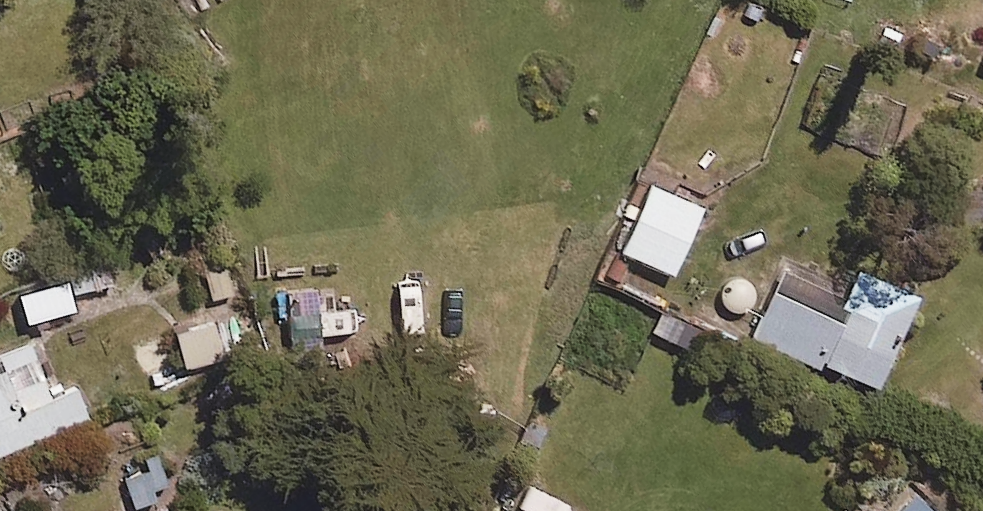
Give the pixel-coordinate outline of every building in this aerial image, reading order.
[(698,207),(647,185),(618,251),(669,273),(698,207)] [(222,253),(198,259),(210,303),(234,296),(222,253)] [(65,269),(73,296),(113,282),(105,256),(65,269)] [(848,289),(784,261),(750,338),(871,392),(915,296),(856,270),(848,289)] [(71,308),(62,278),(14,291),(23,322),(71,308)] [(698,328),(661,312),(651,334),(688,350),(698,328)] [(220,357),(210,322),(172,332),(182,367),(220,357)] [(84,417),(70,384),(57,389),(36,340),(0,355),(0,452),(84,417)] [(119,477),(132,510),(135,510),(165,499),(151,465),(119,477)] [(498,500),(518,510),(546,510),(553,498),(511,475),(498,500)] [(908,491),(890,510),(931,510),(908,491)]
